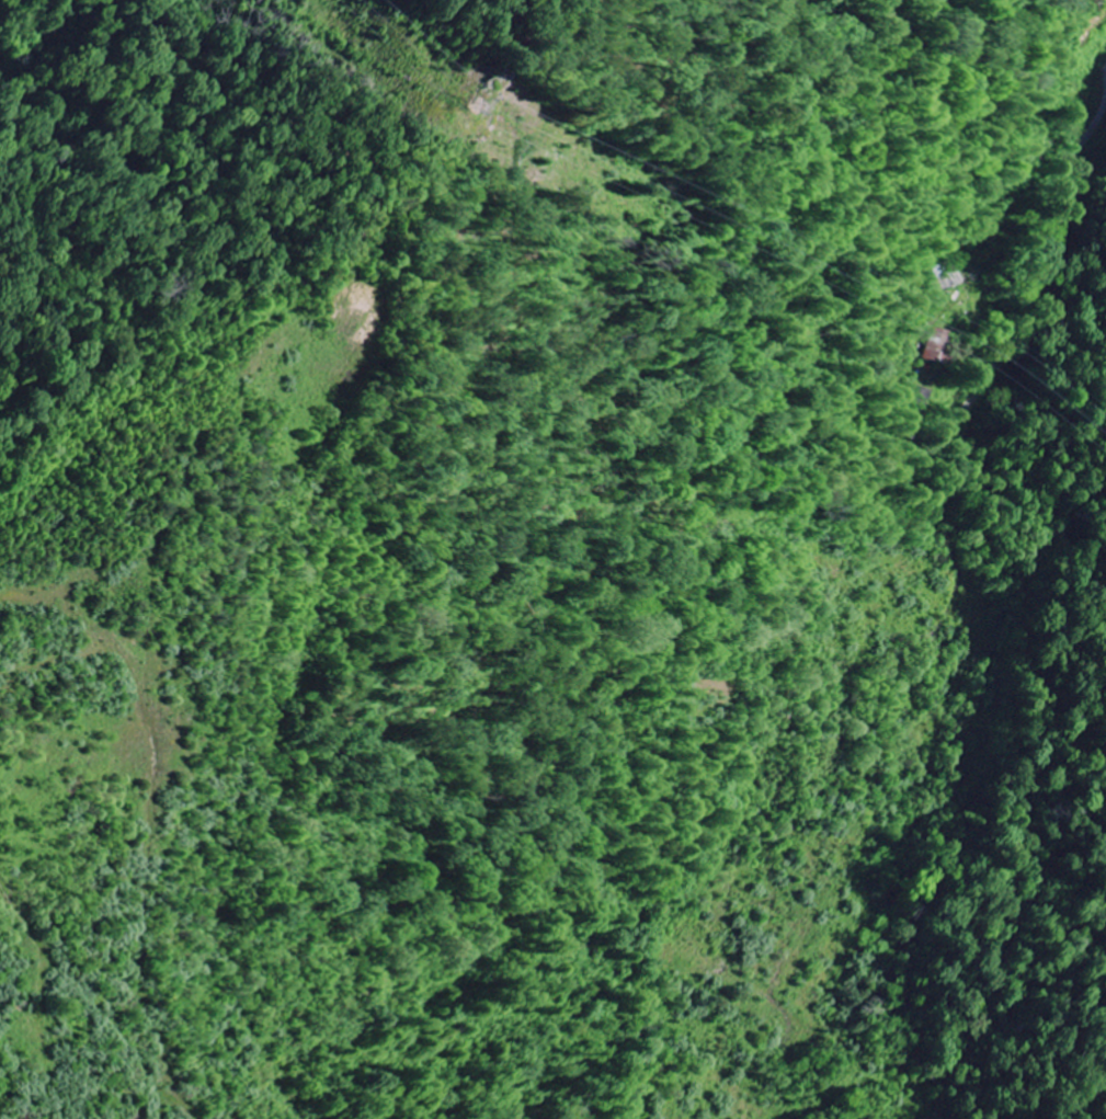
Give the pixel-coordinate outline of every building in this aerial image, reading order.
[(945,333),(931,328),(921,361),(935,365),(945,333)] [(927,391),(913,387),(903,417),(918,421),(927,391)]
